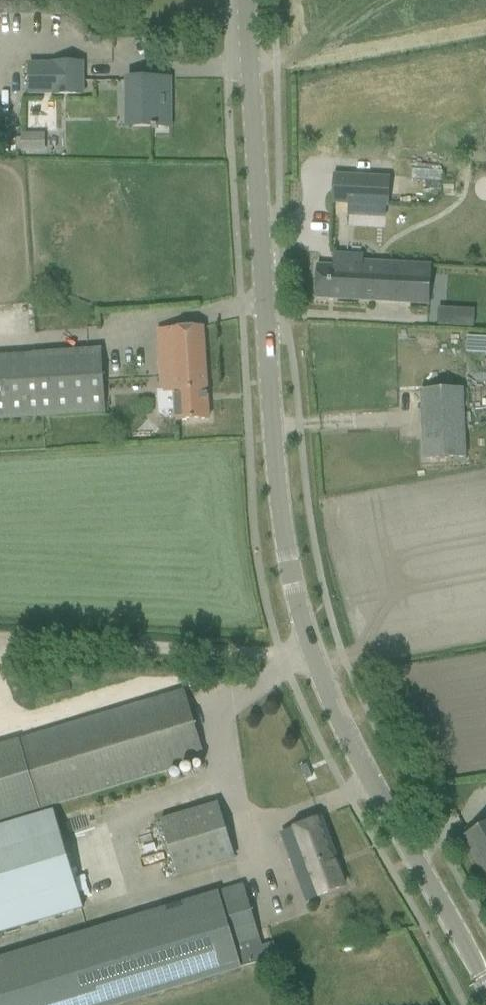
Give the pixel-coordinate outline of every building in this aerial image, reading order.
[(84,96),(84,61),(52,61),(52,63),(28,63),(28,96),(51,95),(51,97),(84,96)] [(169,80),(149,80),(127,80),(127,128),(169,128),(169,80)] [(21,133),(22,152),(46,151),(45,133),(21,133)] [(390,178),(333,175),(332,203),(389,206),(390,178)] [(317,266),(315,298),(429,305),(431,266),(363,262),(363,256),(334,255),(333,267),(317,266)] [(473,326),(474,308),(437,307),(437,325),(473,326)] [(202,328),(182,329),(158,331),(162,393),(174,392),(176,422),(208,420),(202,328)] [(478,371),(485,371),(485,334),(478,334),(478,371)] [(0,356),(0,421),(106,414),(101,349),(0,356)] [(462,394),(422,396),(425,464),(465,462),(462,394)] [(205,760),(184,691),(0,745),(0,820),(205,760)] [(236,862),(216,796),(158,814),(178,880),(236,862)] [(84,910),(54,811),(0,827),(0,935),(84,910)] [(321,820),(302,827),(282,835),(296,872),(306,868),(317,897),(344,887),(333,858),(335,857),(321,820)] [(479,828),(462,837),(485,880),(485,824),(479,828)] [(242,885),(0,957),(0,1004),(122,1004),(241,969),(240,968),(277,957),(273,943),(261,947),(242,885)]
